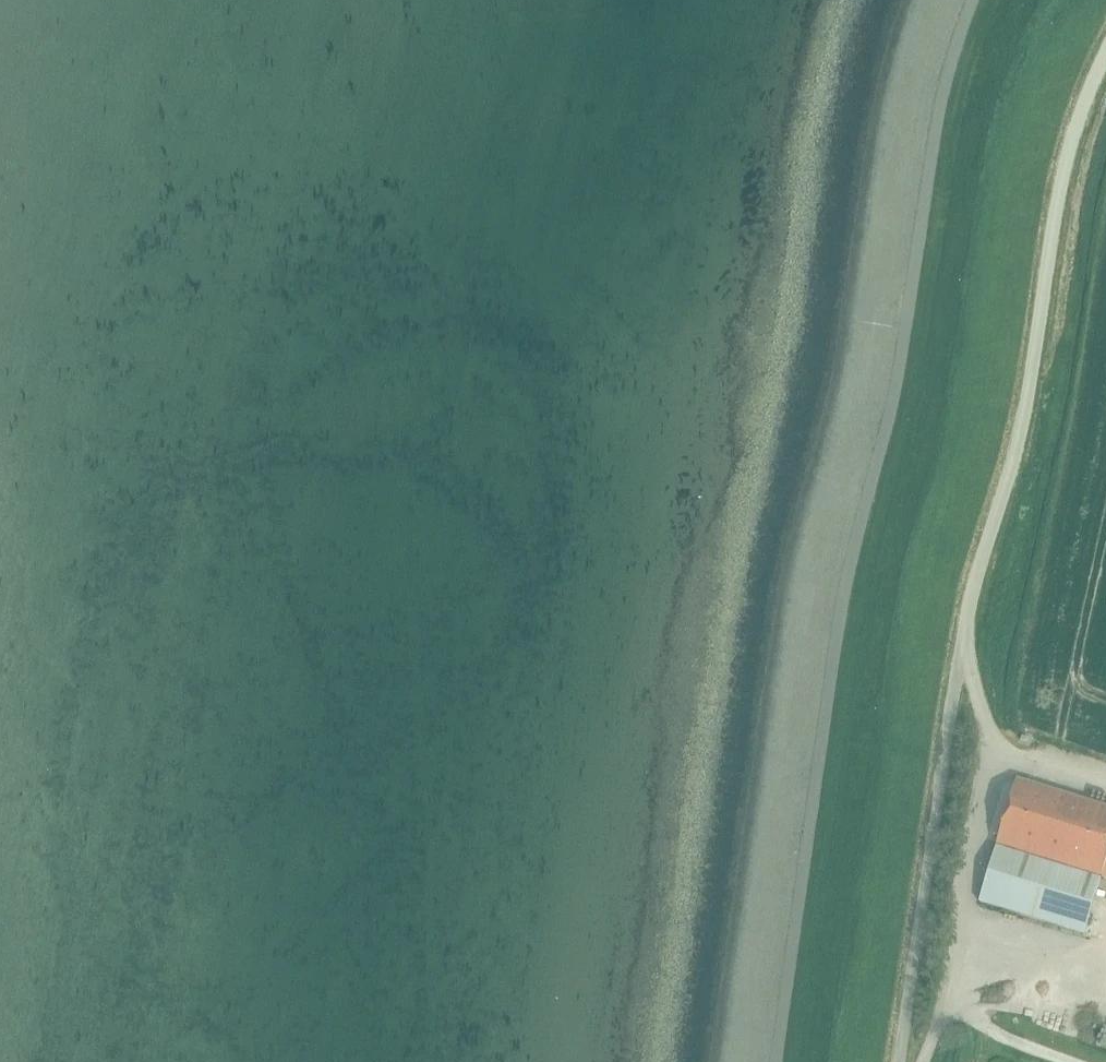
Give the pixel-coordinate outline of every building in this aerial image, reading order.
[(1018,778),(980,900),(1084,932),(1102,877),(1105,878),(1105,805),(1018,778)]
